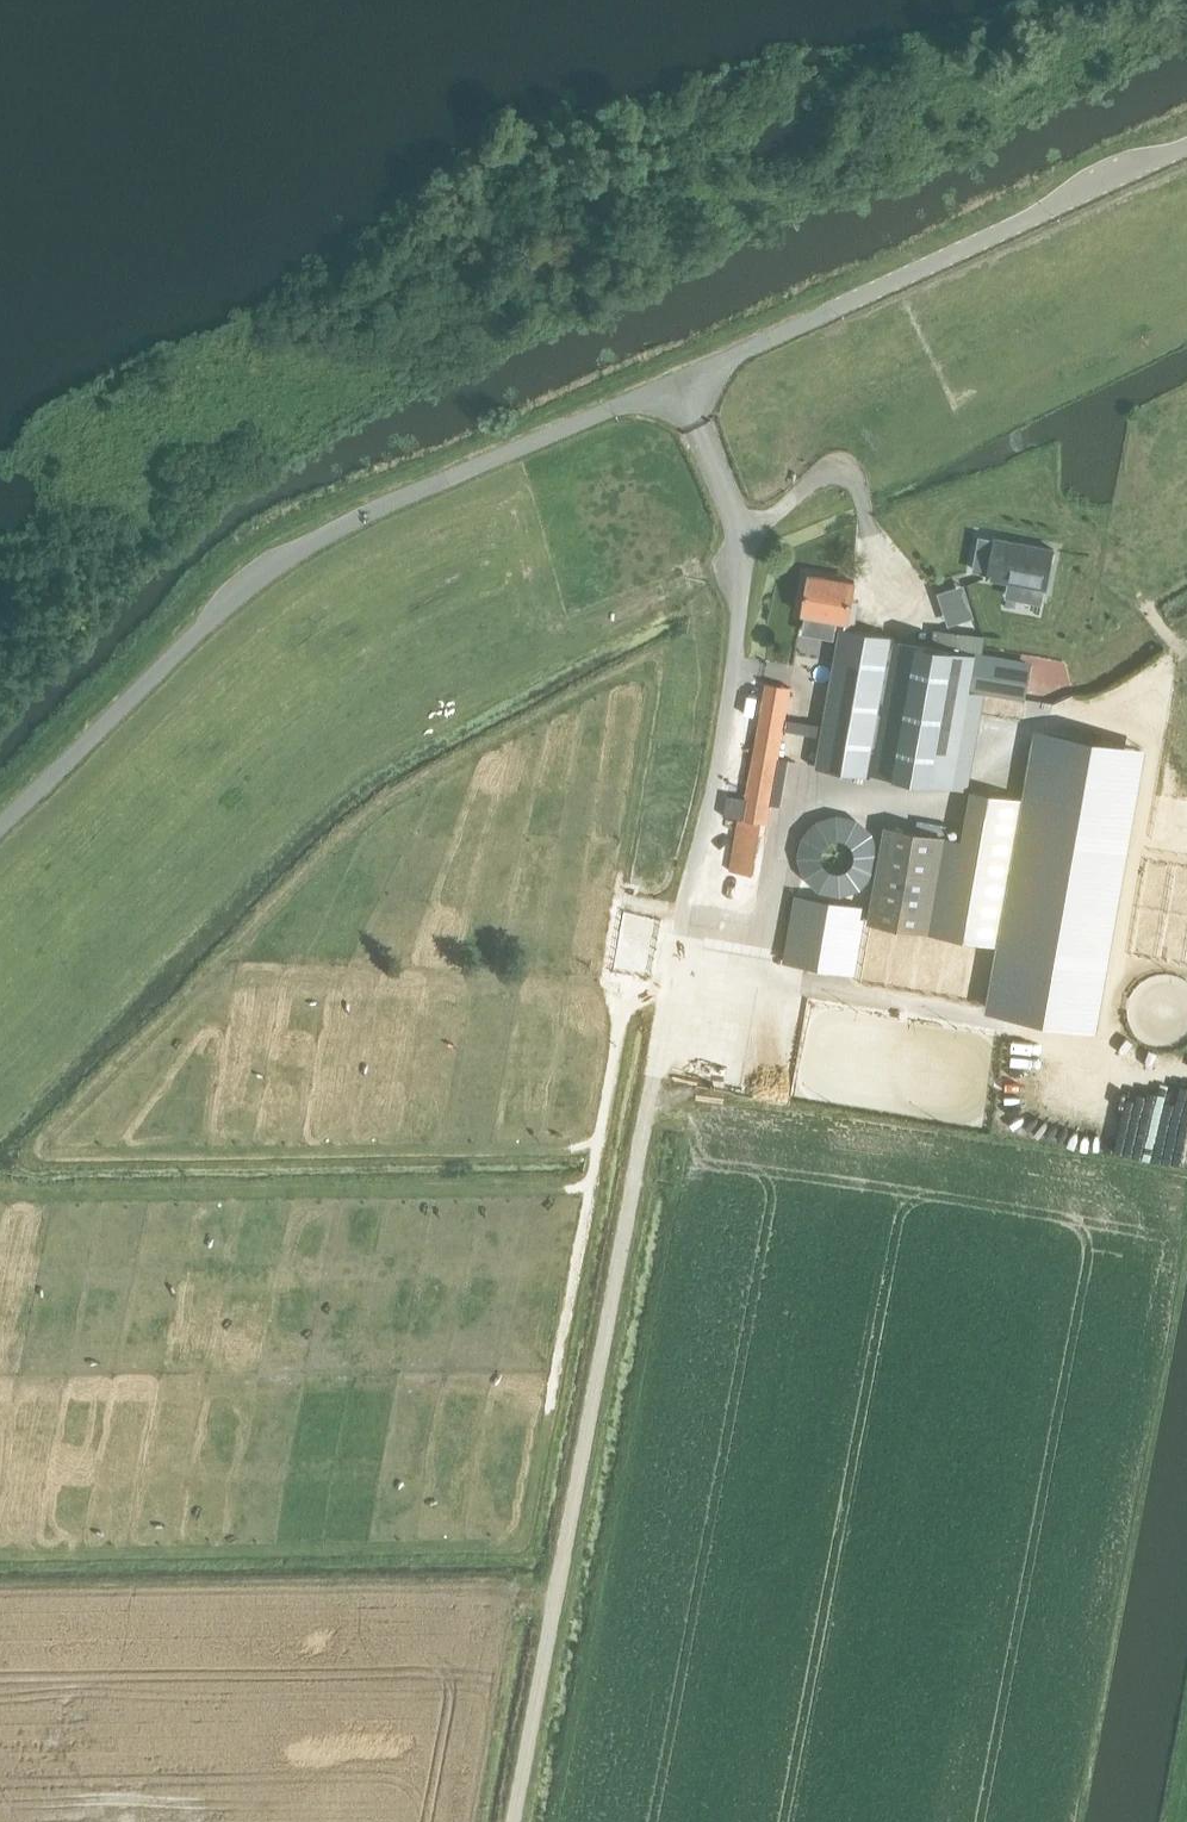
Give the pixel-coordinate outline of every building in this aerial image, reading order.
[(987,576),(1046,586),(1053,546),(994,536),(987,576)] [(809,572),(808,579),(802,612),(834,617),(832,626),(839,628),(816,765),(869,774),(870,771),(951,785),(968,688),(975,651),(893,637),(893,635),(853,628),(857,608),(850,607),(854,580),(809,572)] [(936,628),(934,644),(983,650),(985,635),(936,628)] [(975,651),(968,688),(1025,698),(1031,661),(975,651)] [(764,821),(766,821),(789,686),(764,682),(741,817),(736,816),(727,868),(755,873),(764,821)] [(1044,730),(995,1012),(1094,1029),(1143,747),(1044,730)] [(886,826),(869,919),(998,942),(1023,798),(998,794),(970,789),(962,839),(886,826)] [(796,894),(785,961),(852,973),(863,906),(796,894)]
